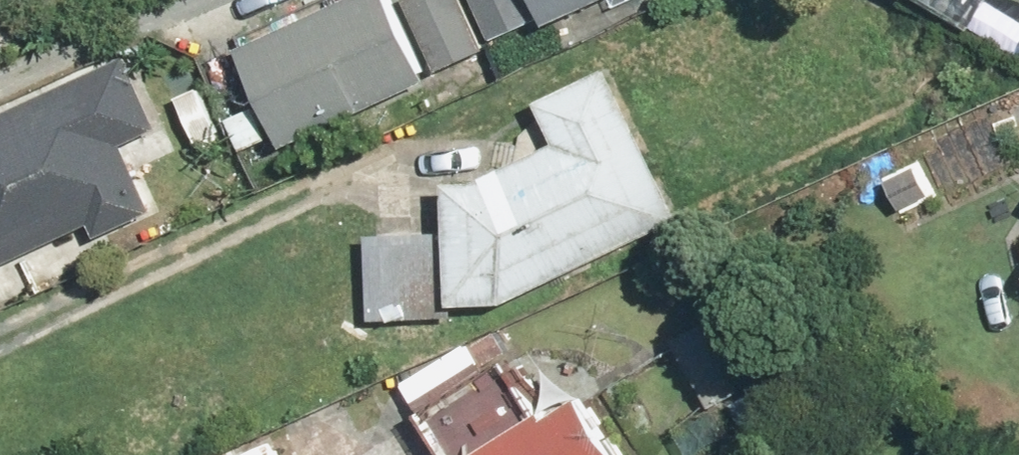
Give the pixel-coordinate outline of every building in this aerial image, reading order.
[(259,100),(224,116),(240,151),(276,134),(283,148),(421,83),(382,0),(329,0),(234,45),(259,100)] [(470,0),(406,0),(403,1),(437,68),(489,43),(470,0)] [(489,43),(541,20),(544,25),(599,0),(470,0),(489,43)] [(121,59),(0,117),(0,266),(93,221),(101,238),(156,212),(122,141),(154,126),(121,59)] [(679,216),(606,66),(533,102),(554,144),(475,183),(445,182),(444,304),(500,304),(679,216)] [(425,320),(426,232),(366,232),(365,319),(425,320)] [(530,420),(506,383),(468,408),(491,444),(475,454),(617,454),(576,391),(530,420)]
